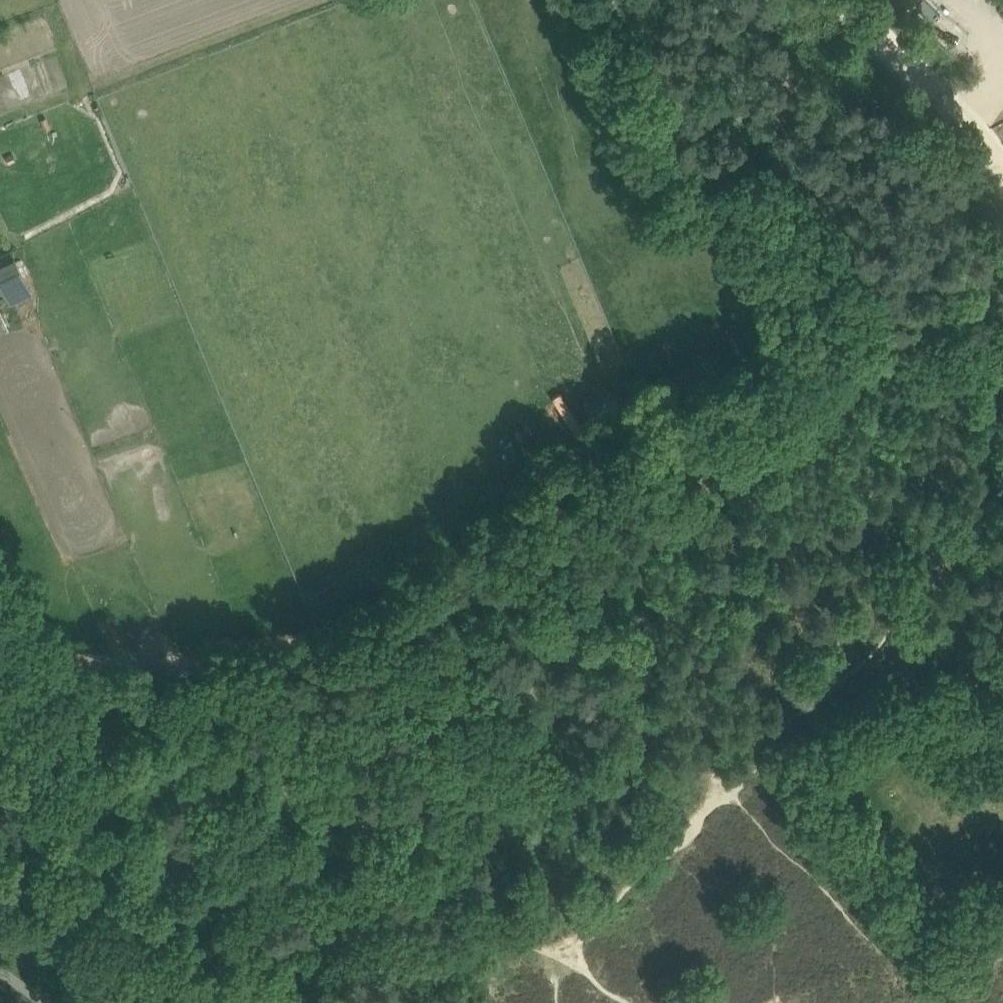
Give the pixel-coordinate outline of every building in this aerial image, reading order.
[(0,265),(0,285),(1,287),(24,276),(15,258),(0,265)]
